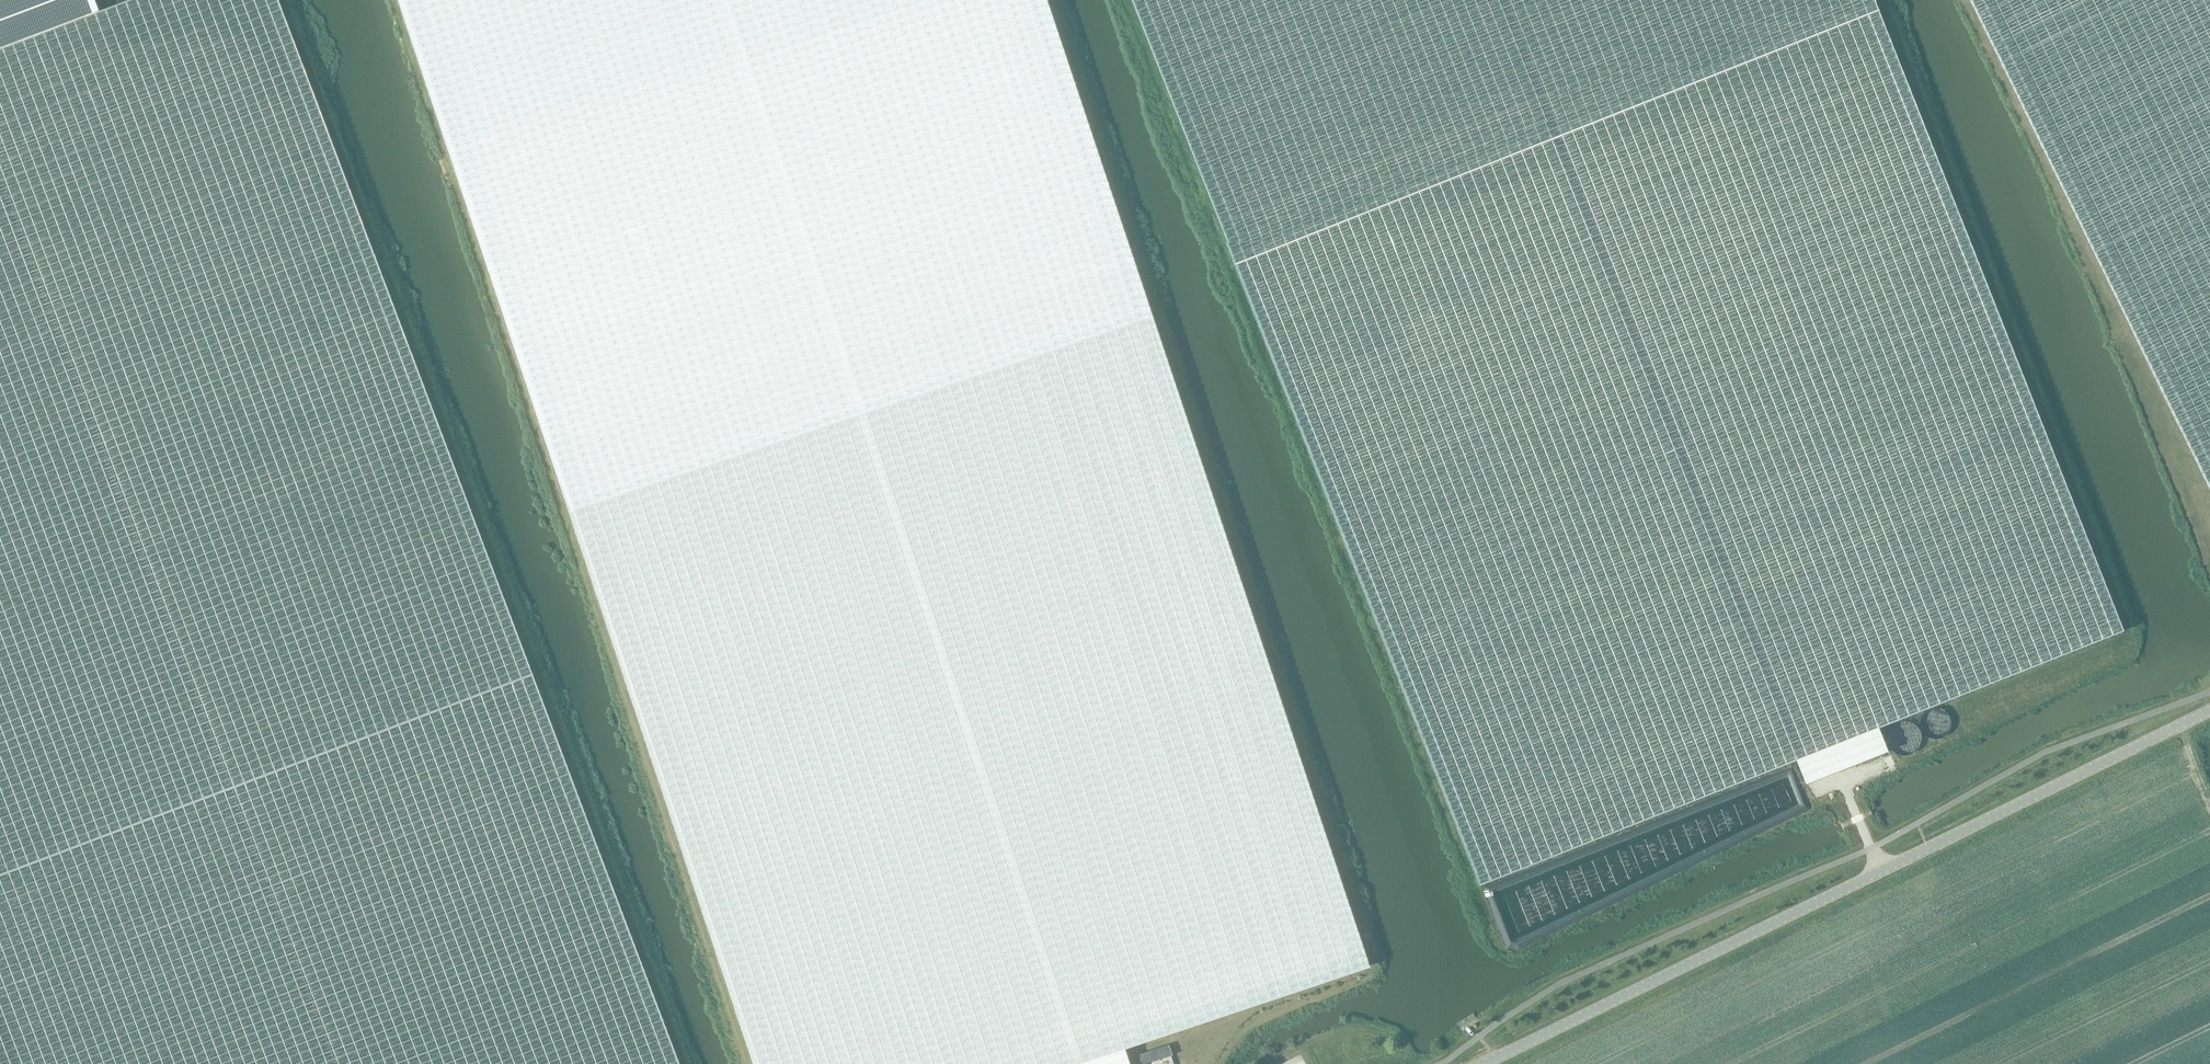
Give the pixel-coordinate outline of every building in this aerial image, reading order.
[(532,673),(279,0),(127,0),(99,10),(0,48),(0,873),(532,673)] [(99,10),(95,0),(0,0),(0,48),(99,10)] [(1369,966),(1047,0),(399,0),(754,1063),(1130,1063),(1125,1047),(1369,966)] [(1480,883),(1798,757),(1807,781),(1889,748),(1880,725),(2123,629),(1875,0),(1132,0),(1480,883)] [(2209,487),(2209,0),(1971,0),(2209,487)] [(0,873),(0,1063),(680,1063),(532,673),(0,873)] [(1934,959),(1938,957),(1926,930),(1922,931),(1934,959)] [(1154,1060),(1155,1060),(1154,1059),(1170,1053),(1167,1045),(1169,1045),(1169,1044),(1139,1054),(1142,1063),(1154,1060)]
